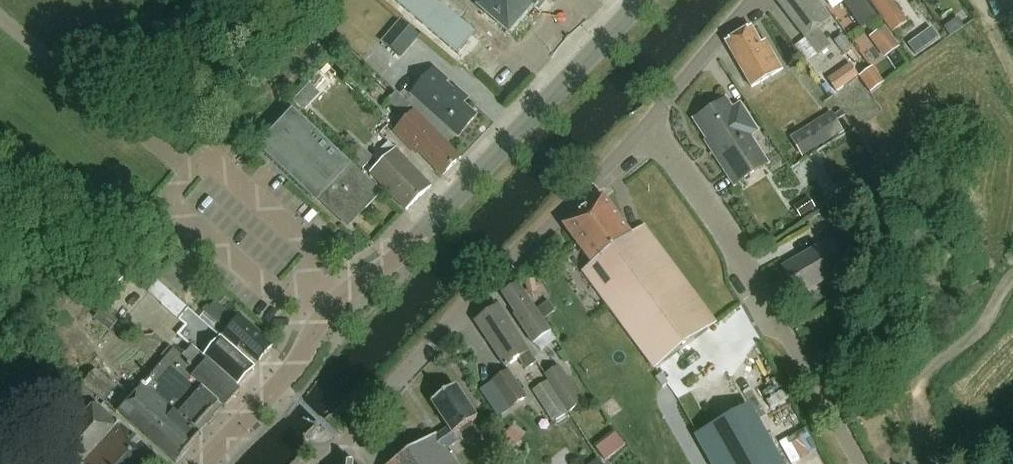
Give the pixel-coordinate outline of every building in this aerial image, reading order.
[(330,0),(312,0),(312,1),(322,9),(330,0)] [(480,10),(509,35),(533,7),(537,10),(545,0),(489,0),(480,10)] [(831,20),(820,6),(815,9),(808,0),(775,0),(805,40),(795,48),(808,64),(830,47),(817,30),(831,20)] [(847,0),(843,2),(860,27),(863,25),(864,25),(876,17),(864,0),(847,0)] [(908,23),(892,0),(873,0),(870,2),(892,34),(908,23)] [(402,59),(420,37),(402,21),(383,43),(402,59)] [(752,89),(782,71),(765,42),(761,45),(751,28),(726,43),(748,82),(738,88),(745,99),(755,93),(752,89)] [(851,48),(842,37),(835,43),(843,54),(851,48)] [(884,84),(873,68),(859,78),(870,94),(884,84)] [(411,96),(458,139),(476,118),(462,106),(467,100),(456,90),(453,92),(445,85),(447,82),(434,70),(411,96)] [(409,108),(395,94),(387,103),(401,117),(409,108)] [(726,99),(693,120),(735,188),(770,166),(752,138),(759,133),(741,104),(733,109),(726,99)] [(344,223),(377,189),(351,164),(347,168),(325,147),(328,144),(294,111),(259,147),(293,180),(292,181),(314,202),(318,197),(344,223)] [(843,132),(831,113),(790,138),(803,158),(843,132)] [(461,160),(448,148),(414,114),(395,133),(408,147),(417,156),(420,153),(443,176),(461,160)] [(409,164),(389,143),(374,158),(381,164),(371,174),(406,211),(431,188),(409,164)] [(583,272),(631,337),(656,371),(716,326),(661,250),(665,247),(649,224),(632,236),(603,197),(563,226),(592,265),(583,272)] [(801,220),(814,211),(807,201),(794,210),(801,220)] [(838,251),(854,242),(842,222),(817,237),(822,246),(783,269),(799,296),(848,268),(838,251)] [(201,277),(180,258),(171,268),(192,286),(201,277)] [(87,288),(101,302),(127,275),(112,261),(87,288)] [(255,369),(221,338),(220,339),(157,284),(149,293),(164,306),(187,326),(178,337),(193,350),(236,389),(255,369)] [(541,352),(556,342),(518,286),(503,296),(516,315),(514,316),(534,345),(541,352)] [(259,363),(273,347),(241,318),(237,321),(216,302),(206,313),(227,332),(223,336),(237,349),(241,344),(247,350),(246,352),(259,363)] [(505,368),(518,359),(526,372),(536,364),(529,352),(499,307),(475,323),(505,368)] [(118,322),(103,311),(96,320),(111,331),(118,322)] [(219,405),(225,410),(241,393),(238,391),(236,389),(193,350),(178,337),(169,346),(171,349),(193,368),(189,371),(195,376),(191,381),(196,386),(218,406),(219,405)] [(196,386),(191,381),(195,376),(189,371),(193,368),(171,349),(164,357),(167,361),(121,412),(124,415),(123,417),(175,463),(176,463),(188,451),(187,451),(191,447),(185,442),(189,438),(190,438),(195,433),(197,431),(196,430),(203,422),(203,423),(204,422),(209,426),(215,420),(210,415),(211,415),(210,414),(217,407),(218,406),(196,386)] [(545,377),(570,415),(583,406),(559,368),(545,377)] [(508,410),(525,399),(507,372),(490,383),(508,410)] [(87,388),(105,403),(118,389),(100,373),(87,388)] [(557,423),(570,415),(545,377),(532,385),(557,423)] [(446,431),(437,437),(436,435),(392,463),(455,463),(446,451),(459,442),(454,435),(477,420),(455,387),(432,403),(449,429),(446,431)] [(700,430),(722,463),(783,463),(743,403),(700,430)] [(73,431),(60,445),(81,463),(148,463),(155,457),(97,404),(73,431)] [(521,441),(509,433),(503,441),(514,450),(521,441)] [(606,462),(626,447),(616,434),(597,449),(606,462)] [(25,458),(33,463),(49,463),(51,460),(33,448),(25,458)] [(0,459),(0,463),(16,463),(4,454),(0,459)]
